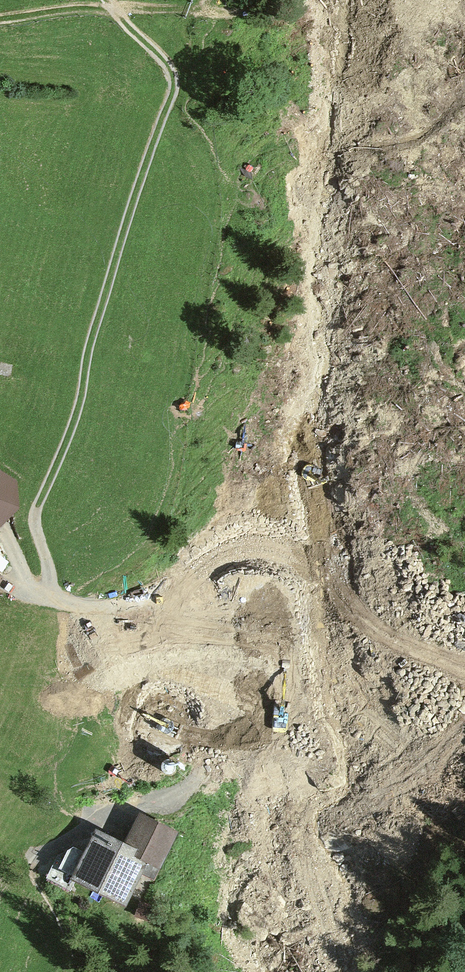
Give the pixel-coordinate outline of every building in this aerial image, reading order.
[(20,511),(17,480),(0,471),(0,479),(2,488),(0,493),(0,532),(20,511)] [(114,827),(92,878),(137,898),(155,857),(172,865),(188,830),(154,815),(143,840),(114,827)]
